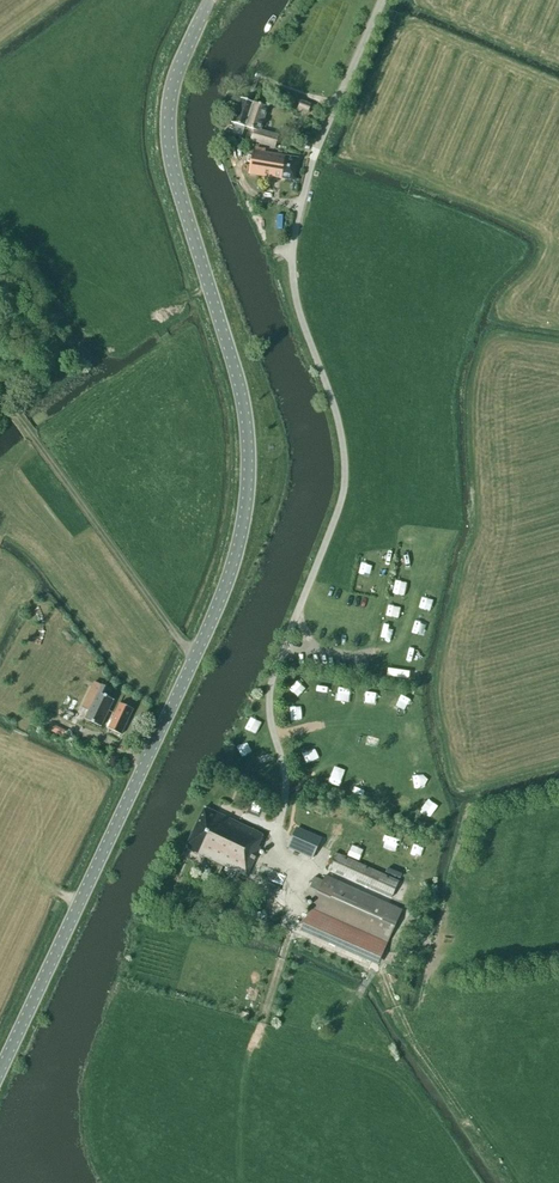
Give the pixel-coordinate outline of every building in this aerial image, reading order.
[(233,133),(242,136),(244,130),(245,127),(253,102),(240,98),(232,123),(236,124),(233,133)] [(301,100),(298,109),(309,112),(312,103),(301,100)] [(281,137),(261,131),(269,107),(253,102),(245,127),(255,130),(251,142),(277,150),(281,137)] [(253,151),(249,174),(272,178),(272,177),(295,181),(299,158),(264,153),(265,149),(255,147),(255,151),(253,151)] [(387,675),(410,677),(411,669),(388,667),(387,675)] [(85,718),(85,719),(101,727),(101,725),(121,735),(133,709),(118,702),(120,698),(112,695),(109,693),(110,691),(111,690),(95,682),(94,683),(89,694),(86,700),(91,702),(92,703),(89,711),(85,718)] [(186,848),(223,866),(246,877),(260,847),(258,846),(264,835),(205,807),(186,848)] [(312,861),(322,840),(297,829),(287,849),(312,861)] [(392,898),(400,882),(335,853),(328,869),(392,898)] [(280,873),(274,886),(281,889),(286,876),(280,873)] [(387,942),(402,910),(325,876),(323,881),(314,877),(305,898),(313,902),(300,931),(378,965),(388,942),(387,942)]
